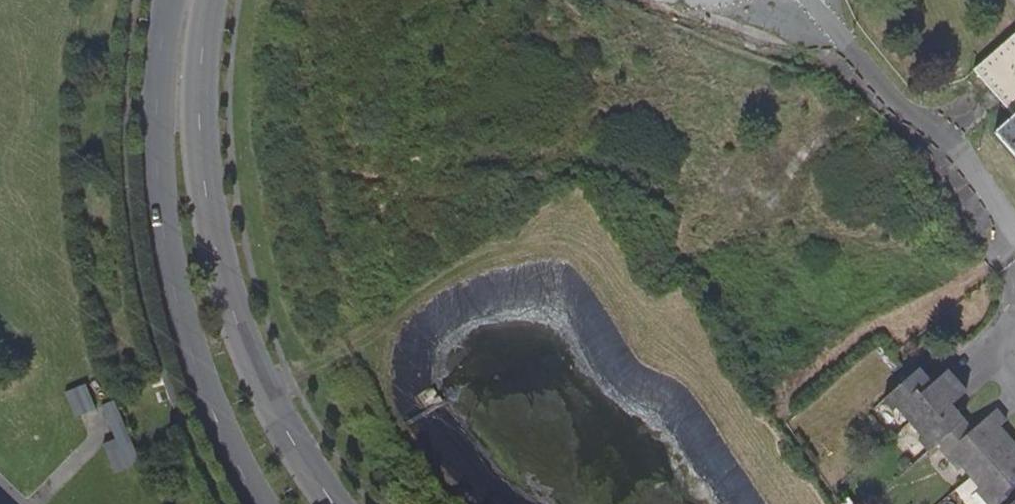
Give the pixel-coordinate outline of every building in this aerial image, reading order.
[(973,70),(980,79),(1002,104),(1013,117),(994,134),(1014,158),(1014,33),(973,70)] [(902,373),(908,380),(920,371),(913,364),(902,373)] [(919,440),(930,451),(937,445),(959,471),(963,468),(971,477),(980,487),(976,491),(988,503),(1014,503),(1014,445),(1012,442),(1000,428),(1007,422),(997,410),(972,431),(964,422),(951,406),(966,394),(956,382),(947,371),(931,385),(928,381),(920,371),(908,380),(884,399),(894,411),(898,408),(910,422),(923,437),(919,440)] [(112,399),(100,404),(123,461),(136,455),(112,399)]
